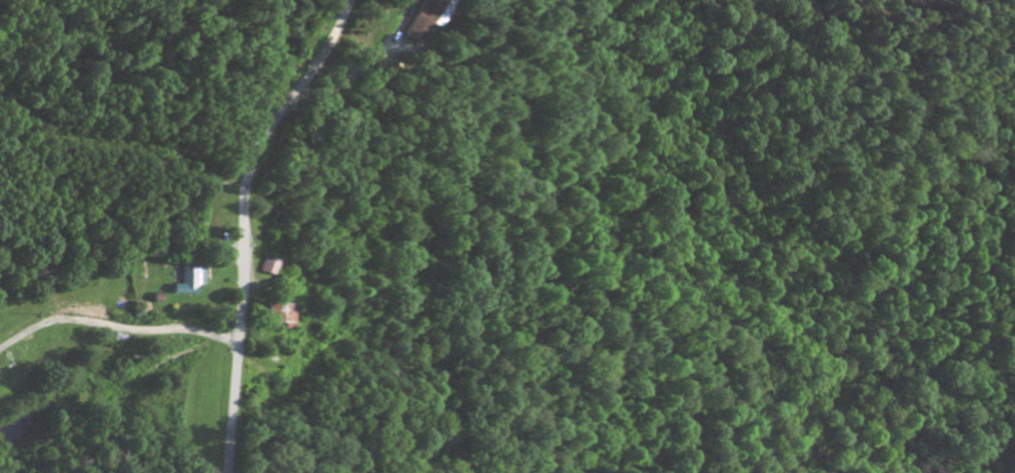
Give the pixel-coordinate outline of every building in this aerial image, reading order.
[(428,28),(438,32),(449,3),(439,0),(421,0),(406,41),(422,46),(428,28)] [(198,298),(198,289),(205,290),(206,270),(182,269),(181,288),(174,288),(173,297),(198,298)] [(293,308),(275,307),(274,327),(282,327),(282,333),(292,334),(293,308)]
